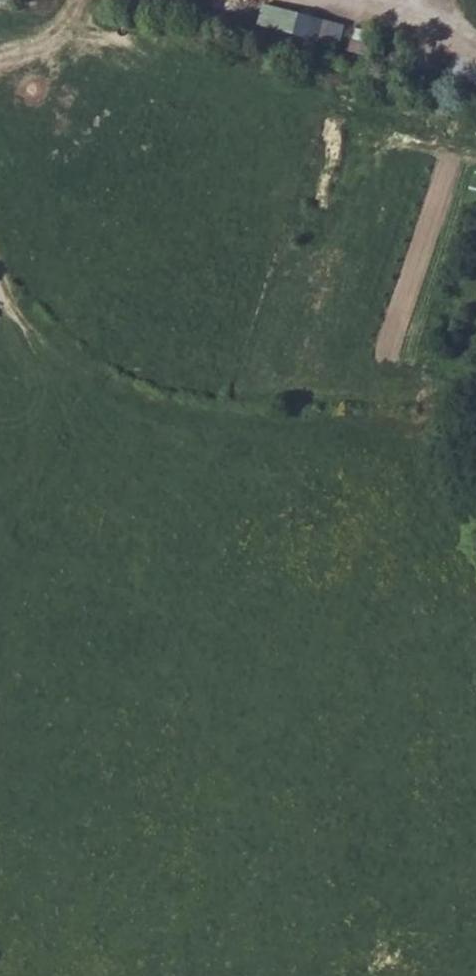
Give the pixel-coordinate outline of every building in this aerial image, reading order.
[(260,22),(341,43),(347,22),(265,1),(260,22)]
